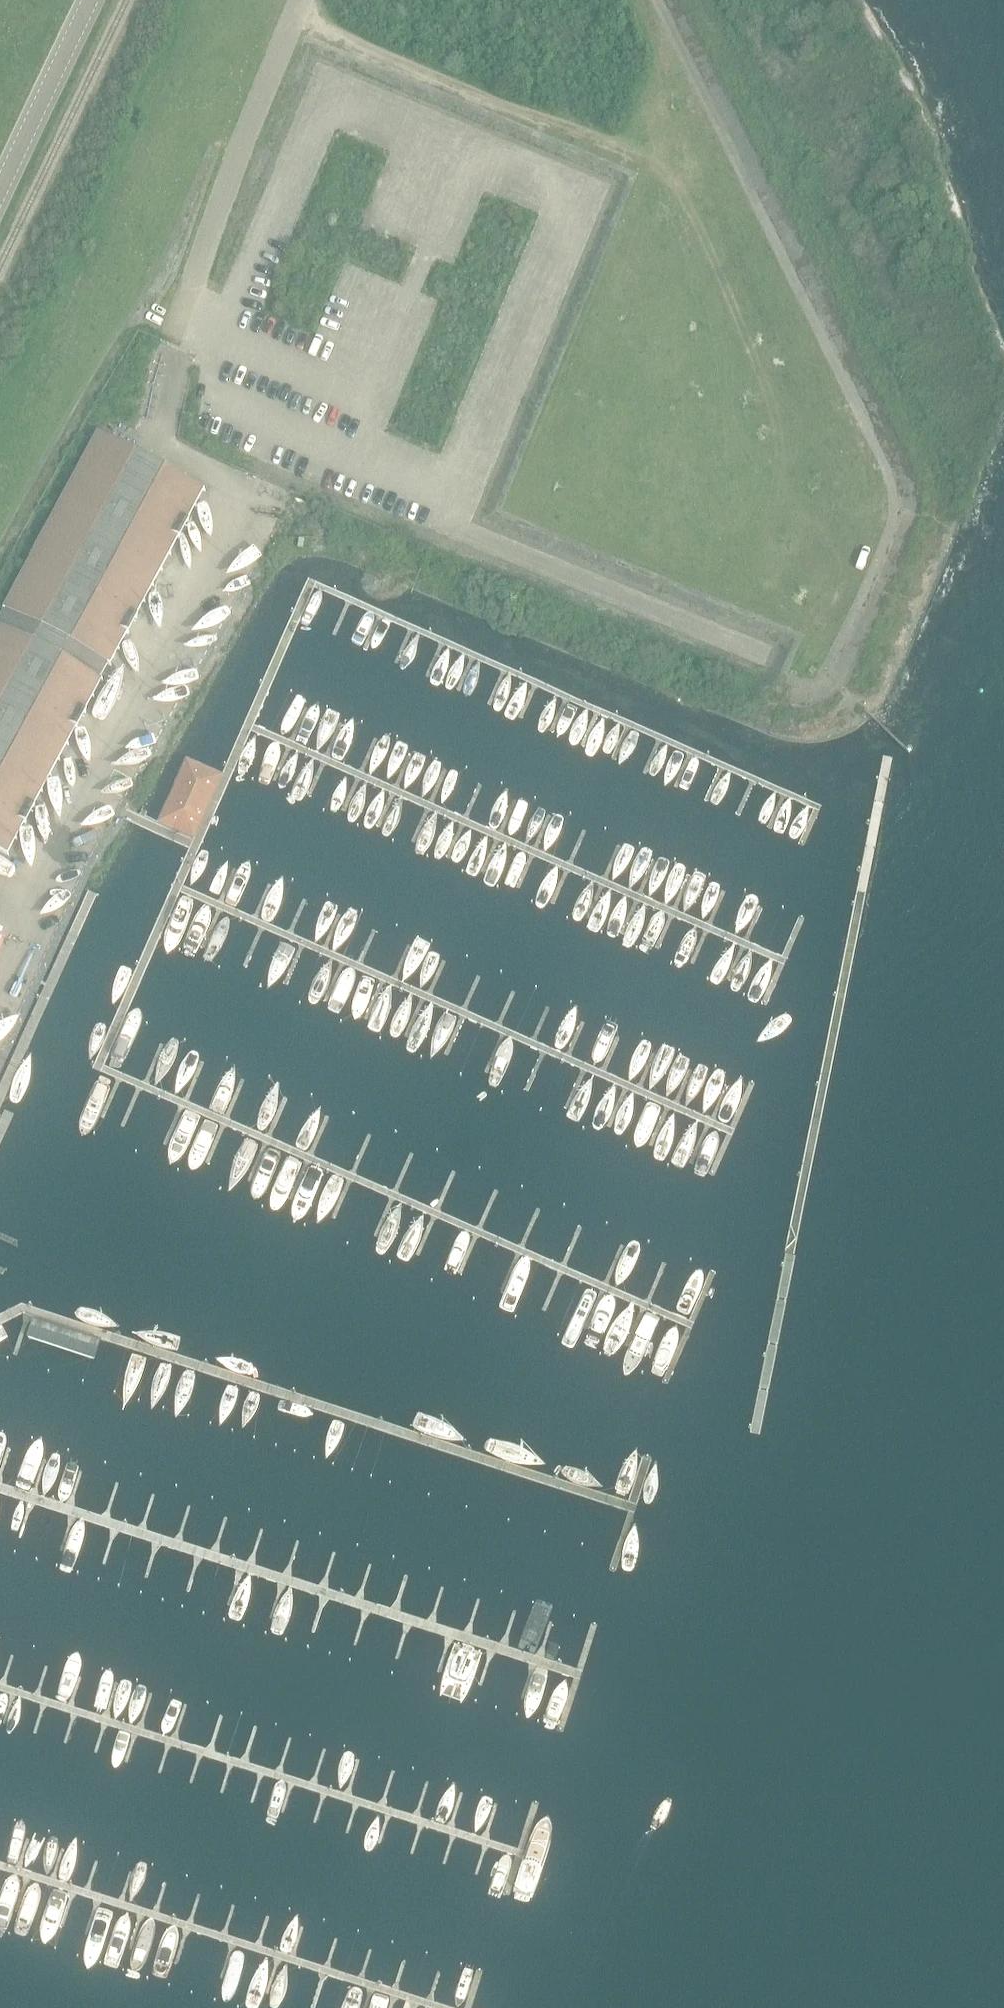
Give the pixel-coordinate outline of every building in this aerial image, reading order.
[(5,855),(203,489),(164,468),(135,452),(117,443),(96,432),(0,611),(0,852),(5,855)] [(157,818),(192,832),(221,772),(185,756),(157,818)] [(102,1338),(34,1315),(28,1335),(95,1358),(102,1338)]
